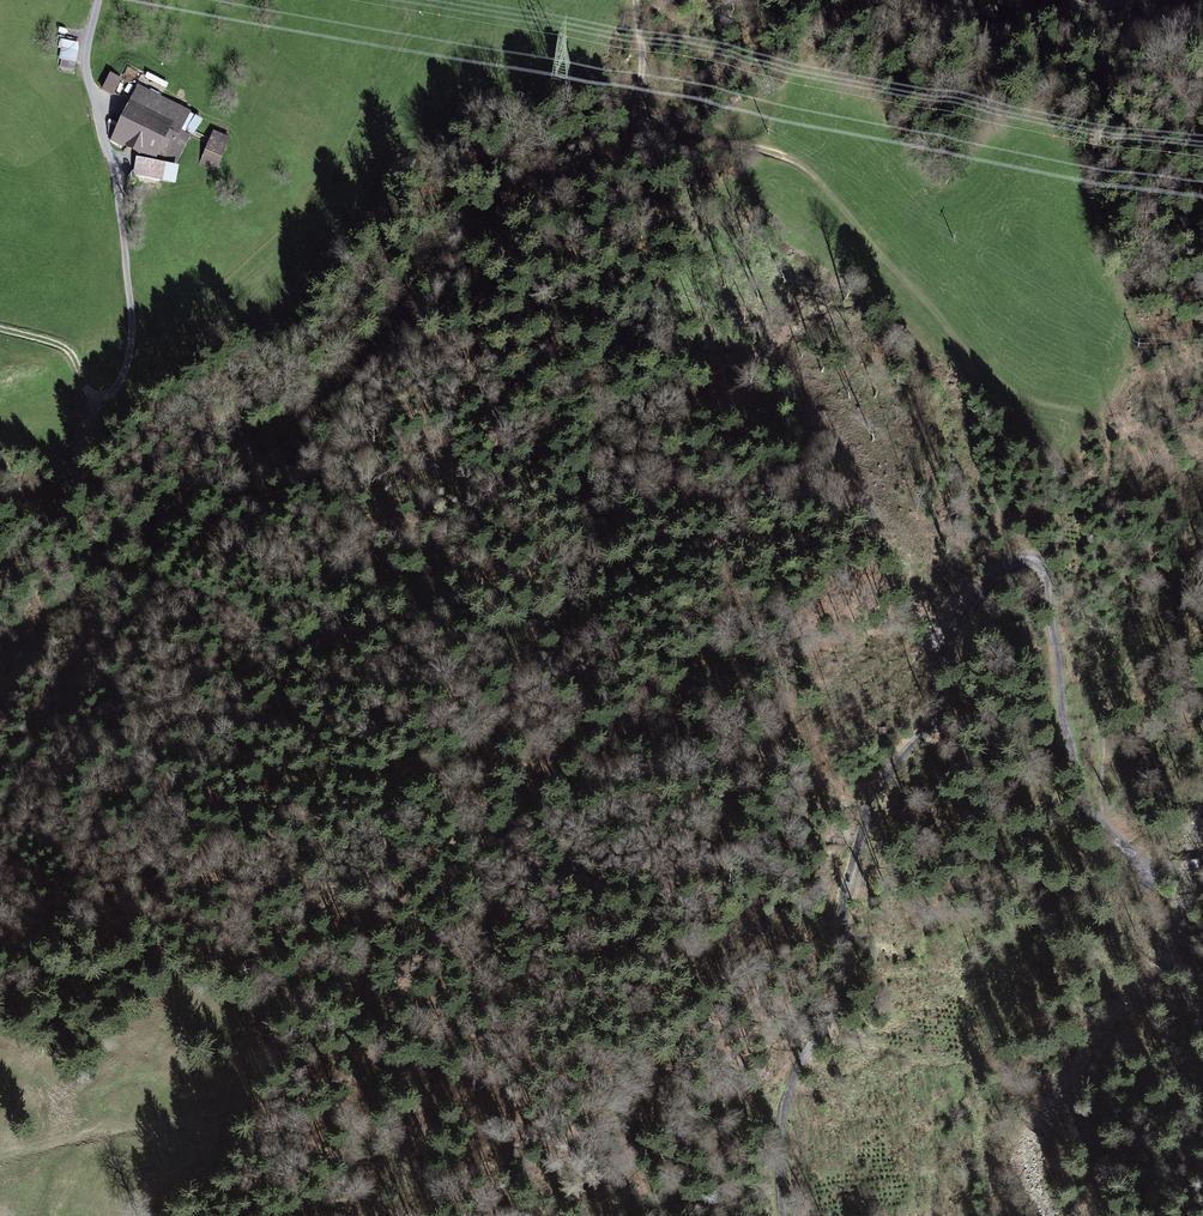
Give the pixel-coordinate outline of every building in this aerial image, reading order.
[(73,71),(79,45),(62,41),(59,59),(61,60),(60,68),(73,71)] [(121,80),(110,74),(102,92),(113,97),(121,80)] [(139,87),(130,104),(172,125),(171,128),(181,134),(192,113),(139,87)] [(172,125),(130,104),(111,142),(141,157),(141,155),(156,162),(158,159),(175,167),(190,138),(181,134),(171,128),(172,125)] [(231,139),(213,132),(200,164),(217,171),(231,139)] [(176,185),(179,168),(136,160),(133,176),(176,185)]
